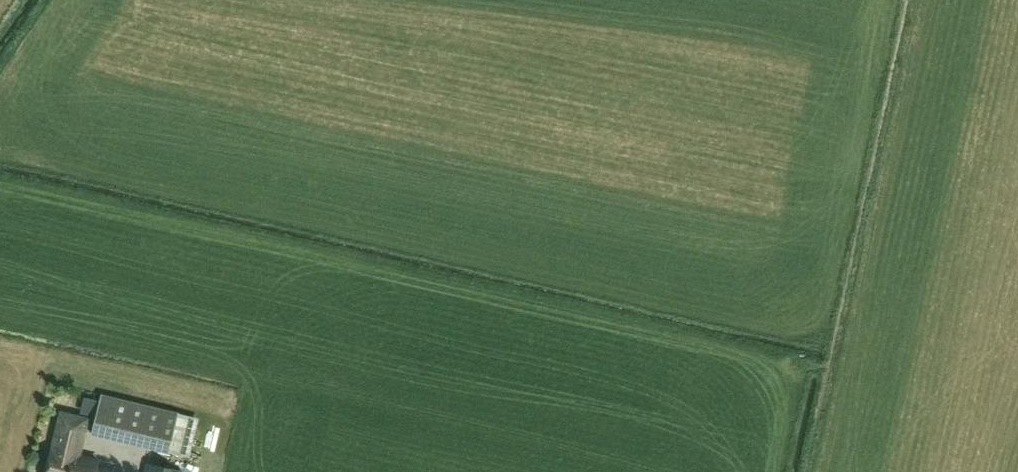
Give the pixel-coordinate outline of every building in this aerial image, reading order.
[(101,394),(92,435),(170,454),(180,412),(101,394)] [(98,459),(78,454),(86,419),(61,414),(48,471),(95,471),(98,459)] [(146,463),(144,471),(183,471),(184,471),(146,463)]
